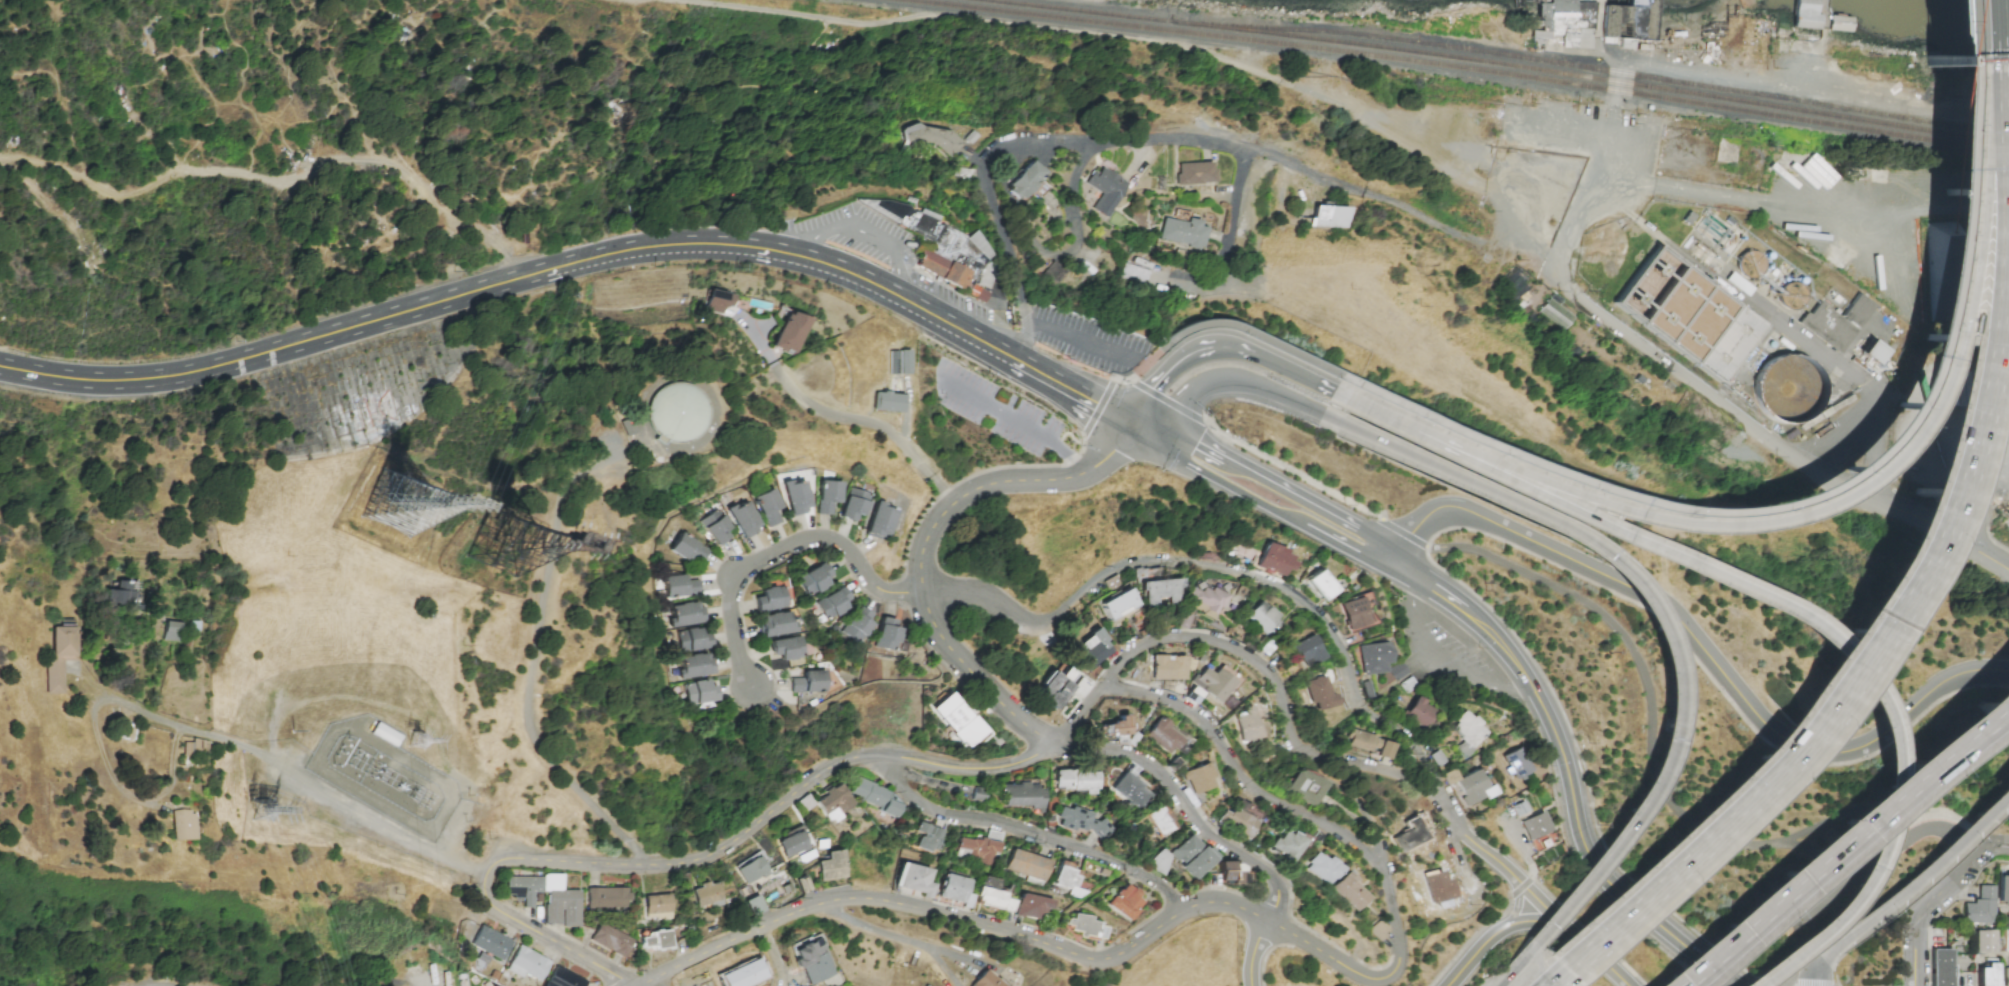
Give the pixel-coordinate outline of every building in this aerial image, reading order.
[(1551,4),(1551,0),(1576,0),(1576,13),(1539,12),(1539,4),(1551,4)] [(1627,6),(1627,0),(1658,0),(1655,41),(1602,37),(1604,5),(1627,6)] [(1794,28),(1820,29),(1820,15),(1817,15),(1818,0),(1795,0),(1794,28)] [(1837,31),(1851,32),(1851,18),(1838,17),(1837,31)] [(1530,29),(1542,30),(1542,20),(1551,20),(1551,39),(1543,38),(1543,44),(1529,44),(1530,29)] [(1563,33),(1578,34),(1578,29),(1591,29),(1591,48),(1562,48),(1563,33)] [(1809,171),(1809,156),(1770,155),(1770,170),(1809,171)] [(1021,200),(1046,174),(1032,161),(1007,187),(1021,200)] [(1213,183),(1213,162),(1177,163),(1178,184),(1213,183)] [(1087,185),(1101,192),(1091,209),(1107,218),(1127,182),(1097,166),(1087,185)] [(986,258),(967,292),(918,265),(922,259),(921,252),(914,252),(915,234),(854,199),(884,199),(906,205),(902,212),(910,215),(913,209),(965,237),(986,258)] [(1314,218),(1311,218),(1310,227),(1347,228),(1348,207),(1315,206),(1314,218)] [(1158,240),(1201,249),(1205,227),(1198,226),(1199,221),(1186,218),(1185,222),(1162,218),(1158,240)] [(1737,302),(1655,246),(1614,306),(1695,362),(1737,302)] [(1068,271),(1052,261),(1044,275),(1060,284),(1068,271)] [(1121,280),(1146,286),(1150,270),(1125,264),(1121,280)] [(984,302),(988,291),(973,286),(969,297),(984,302)] [(722,313),(723,305),(732,307),(733,294),(707,290),(704,310),(722,313)] [(1573,316),(1557,306),(1561,298),(1551,292),(1539,313),(1566,329),(1573,316)] [(1873,304),(1856,293),(1840,317),(1817,302),(1809,315),(1804,313),(1796,325),(1841,354),(1873,304)] [(1721,384),(1763,325),(1736,306),(1694,365),(1721,384)] [(807,319),(785,310),(770,346),(792,354),(807,319)] [(1885,351),(1871,340),(1859,355),(1874,366),(1885,351)] [(899,374),(909,374),(909,350),(899,350),(899,374)] [(650,386),(650,438),(706,438),(706,386),(650,386)] [(874,411),(901,412),(902,393),(875,392),(874,411)] [(791,515),(812,508),(803,481),(797,483),(795,478),(781,483),(791,515)] [(840,482),(819,481),(818,514),(832,515),(832,503),(839,503),(840,482)] [(781,507),(773,488),(753,496),(766,528),(781,522),(776,509),(781,507)] [(856,514),(862,516),(870,494),(849,488),(840,517),(854,522),(856,514)] [(728,509),(740,538),(760,530),(749,501),(728,509)] [(895,509),(873,503),(865,534),(887,540),(895,509)] [(724,531),(730,527),(717,508),(699,521),(716,546),(729,537),(724,531)] [(709,548),(678,533),(670,550),(701,565),(709,548)] [(1286,578),(1294,555),(1264,545),(1256,567),(1286,578)] [(833,580),(823,562),(796,577),(807,595),(833,580)] [(1323,602),(1336,590),(1317,568),(1304,580),(1323,602)] [(665,597),(699,595),(699,580),(685,580),(685,575),(665,576),(665,597)] [(1180,602),(1179,579),(1144,581),(1145,606),(1158,605),(1158,598),(1169,597),(1169,603),(1180,602)] [(136,582),(117,581),(117,590),(112,590),(111,602),(135,603),(136,582)] [(754,597),(756,612),(786,607),(782,585),(760,588),(761,596),(754,597)] [(1227,595),(1205,585),(1201,592),(1192,588),(1185,604),(1216,618),(1227,595)] [(843,602),(849,599),(842,587),(815,602),(826,621),(847,609),(843,602)] [(1138,608),(1131,589),(1100,602),(1108,620),(1138,608)] [(1339,604),(1349,631),(1375,621),(1365,594),(1339,604)] [(1282,621),(1260,601),(1246,616),(1268,637),(1282,621)] [(669,605),(671,627),(702,624),(700,602),(669,605)] [(842,633),(859,643),(875,616),(858,606),(842,633)] [(759,635),(794,634),(794,620),(788,620),(788,613),(758,614),(759,635)] [(896,619),(879,617),(876,648),(897,651),(900,628),(895,627),(896,619)] [(162,640),(177,642),(180,623),(165,621),(162,640)] [(63,661),(76,660),(75,626),(51,627),(51,657),(44,657),(45,694),(63,694),(63,661)] [(679,652),(709,649),(707,628),(677,630),(679,652)] [(1071,648),(1087,671),(1114,652),(1098,630),(1071,648)] [(1292,645),(1304,668),(1324,657),(1311,634),(1292,645)] [(780,654),(780,660),(802,659),(801,637),(769,639),(770,654),(780,654)] [(1383,664),(1389,663),(1387,642),(1358,645),(1361,675),(1384,673),(1383,664)] [(680,677),(710,676),(709,654),(679,655),(680,677)] [(1184,680),(1185,656),(1151,655),(1151,679),(1184,680)] [(1221,704),(1239,678),(1227,670),(1224,674),(1216,669),(1213,674),(1204,667),(1192,683),(1221,704)] [(1035,695),(1057,710),(1073,686),(1069,683),(1075,674),(1066,668),(1060,676),(1052,670),(1035,695)] [(790,678),(791,692),(825,691),(824,670),(803,671),(803,678),(790,678)] [(1337,705),(1334,693),(1330,694),(1324,675),(1305,681),(1312,704),(1316,703),(1318,710),(1337,705)] [(716,685),(708,686),(707,681),(685,683),(686,704),(717,701),(716,685)] [(969,749),(987,732),(950,692),(932,709),(969,749)] [(1425,728),(1435,708),(1414,698),(1404,718),(1425,728)] [(1261,739),(1252,707),(1233,713),(1242,745),(1261,739)] [(1463,740),(1456,749),(1466,757),(1487,729),(1462,711),(1449,729),(1463,740)] [(1107,736),(1128,735),(1127,715),(1117,716),(1117,722),(1106,723),(1107,736)] [(1144,735),(1170,755),(1184,737),(1158,717),(1144,735)] [(370,734),(394,747),(401,736),(376,723),(370,734)] [(1394,741),(1349,730),(1344,748),(1390,759),(1394,741)] [(183,743),(182,755),(206,755),(207,740),(191,740),(191,743),(183,743)] [(1513,779),(1530,772),(1520,747),(1503,754),(1513,779)] [(1213,777),(1207,763),(1183,773),(1193,795),(1213,787),(1210,778),(1213,777)] [(1446,786),(1458,780),(1452,768),(1441,774),(1446,786)] [(1284,793),(1315,806),(1325,781),(1295,769),(1284,793)] [(1097,770),(1054,772),(1055,790),(1086,789),(1086,795),(1098,794),(1097,770)] [(1467,806),(1494,792),(1490,784),(1485,786),(1476,770),(1454,781),(1467,806)] [(1111,787),(1138,810),(1151,794),(1124,771),(1111,787)] [(896,814),(903,797),(854,779),(847,796),(896,814)] [(820,800),(829,793),(827,791),(835,785),(836,787),(844,782),(858,803),(845,812),(840,805),(829,813),(820,800)] [(1043,808),(1044,788),(1036,788),(1036,784),(1002,784),(1002,808),(1043,808)] [(1249,839),(1263,813),(1237,799),(1229,813),(1223,810),(1217,822),(1249,839)] [(1160,837),(1176,828),(1163,804),(1147,814),(1160,837)] [(1093,813),(1071,806),(1070,810),(1061,807),(1056,824),(1106,839),(1110,825),(1091,819),(1093,813)] [(173,840),(196,840),(195,810),(172,811),(173,840)] [(1528,840),(1550,831),(1542,811),(1520,821),(1528,840)] [(1391,838),(1400,853),(1429,837),(1418,818),(1406,825),(1408,829),(1391,838)] [(914,832),(919,833),(915,847),(937,852),(942,830),(916,823),(914,832)] [(781,840),(790,836),(788,832),(804,825),(814,848),(789,859),(781,840)] [(1293,864),(1304,839),(1283,829),(1279,839),(1275,838),(1270,849),(1283,854),(1281,858),(1293,864)] [(1001,832),(987,831),(986,840),(958,837),(955,858),(993,862),(994,856),(999,856),(1001,832)] [(1182,865),(1181,866),(1195,880),(1216,858),(1190,833),(1171,854),(1182,865)] [(821,860),(832,859),(830,850),(846,848),(850,877),(824,881),(821,860)] [(1051,861),(1012,848),(1005,869),(1044,882),(1051,861)] [(1162,874),(1172,855),(1157,848),(1148,867),(1162,874)] [(1342,869),(1317,850),(1305,867),(1330,885),(1342,869)] [(737,865),(750,886),(764,877),(765,880),(774,874),(766,861),(768,860),(762,851),(737,865)] [(931,870),(901,862),(895,886),(923,893),(922,897),(931,899),(934,884),(927,882),(931,870)] [(1068,895),(1081,899),(1084,891),(1076,888),(1081,868),(1060,862),(1053,884),(1070,889),(1068,895)] [(1241,862),(1218,863),(1219,885),(1251,884),(1251,872),(1241,873),(1241,862)] [(1422,876),(1431,904),(1454,897),(1447,878),(1444,879),(1441,870),(1422,876)] [(1346,873),(1331,887),(1355,912),(1370,897),(1346,873)] [(1997,905),(2008,905),(2008,874),(1998,873),(1997,905)] [(579,925),(579,890),(562,890),(562,874),(543,874),(543,891),(546,891),(546,924),(562,924),(562,926),(579,925)] [(799,878),(808,874),(815,889),(806,893),(799,878)] [(967,893),(970,880),(943,874),(938,900),(972,907),(974,895),(967,893)] [(534,908),(534,893),(541,893),(542,877),(505,876),(505,894),(516,894),(515,898),(524,898),(524,907),(534,908)] [(697,889),(704,887),(703,883),(712,880),(713,884),(721,882),(726,898),(702,905),(697,889)] [(1107,906),(1128,921),(1143,899),(1121,884),(1107,906)] [(1993,885),(1976,885),(1976,904),(1962,904),(1962,923),(1993,923),(1993,885)] [(1013,911),(1014,900),(1005,898),(1007,891),(979,887),(977,906),(1013,911)] [(588,909),(628,909),(628,888),(587,888),(588,909)] [(644,896),(646,914),(672,911),(670,894),(644,896)] [(1016,915),(1043,920),(1045,909),(1050,910),(1052,899),(1019,894),(1016,915)] [(751,917),(764,910),(757,895),(743,901),(751,917)] [(1079,930),(1078,936),(1102,941),(1106,925),(1090,922),(1091,917),(1070,913),(1067,928),(1079,930)] [(1378,940),(1388,931),(1378,920),(1368,929),(1378,940)] [(589,942),(625,957),(633,939),(598,923),(589,942)] [(502,961),(513,941),(481,925),(471,945),(502,961)] [(641,947),(670,949),(670,931),(653,930),(653,938),(642,937),(641,947)] [(1994,930),(1974,930),(1974,952),(1994,952),(1994,930)] [(834,974),(817,934),(788,946),(797,969),(803,966),(811,984),(834,974)] [(506,970),(521,977),(523,973),(540,982),(550,960),(518,946),(506,970)] [(1930,985),(1949,985),(1949,950),(1930,950),(1930,985)] [(1985,958),(1985,967),(1977,968),(1977,985),(1995,985),(1995,958),(1985,958)] [(554,965),(544,985),(584,985),(586,981),(554,965)] [(984,969),(970,985),(1004,985),(984,969)]
